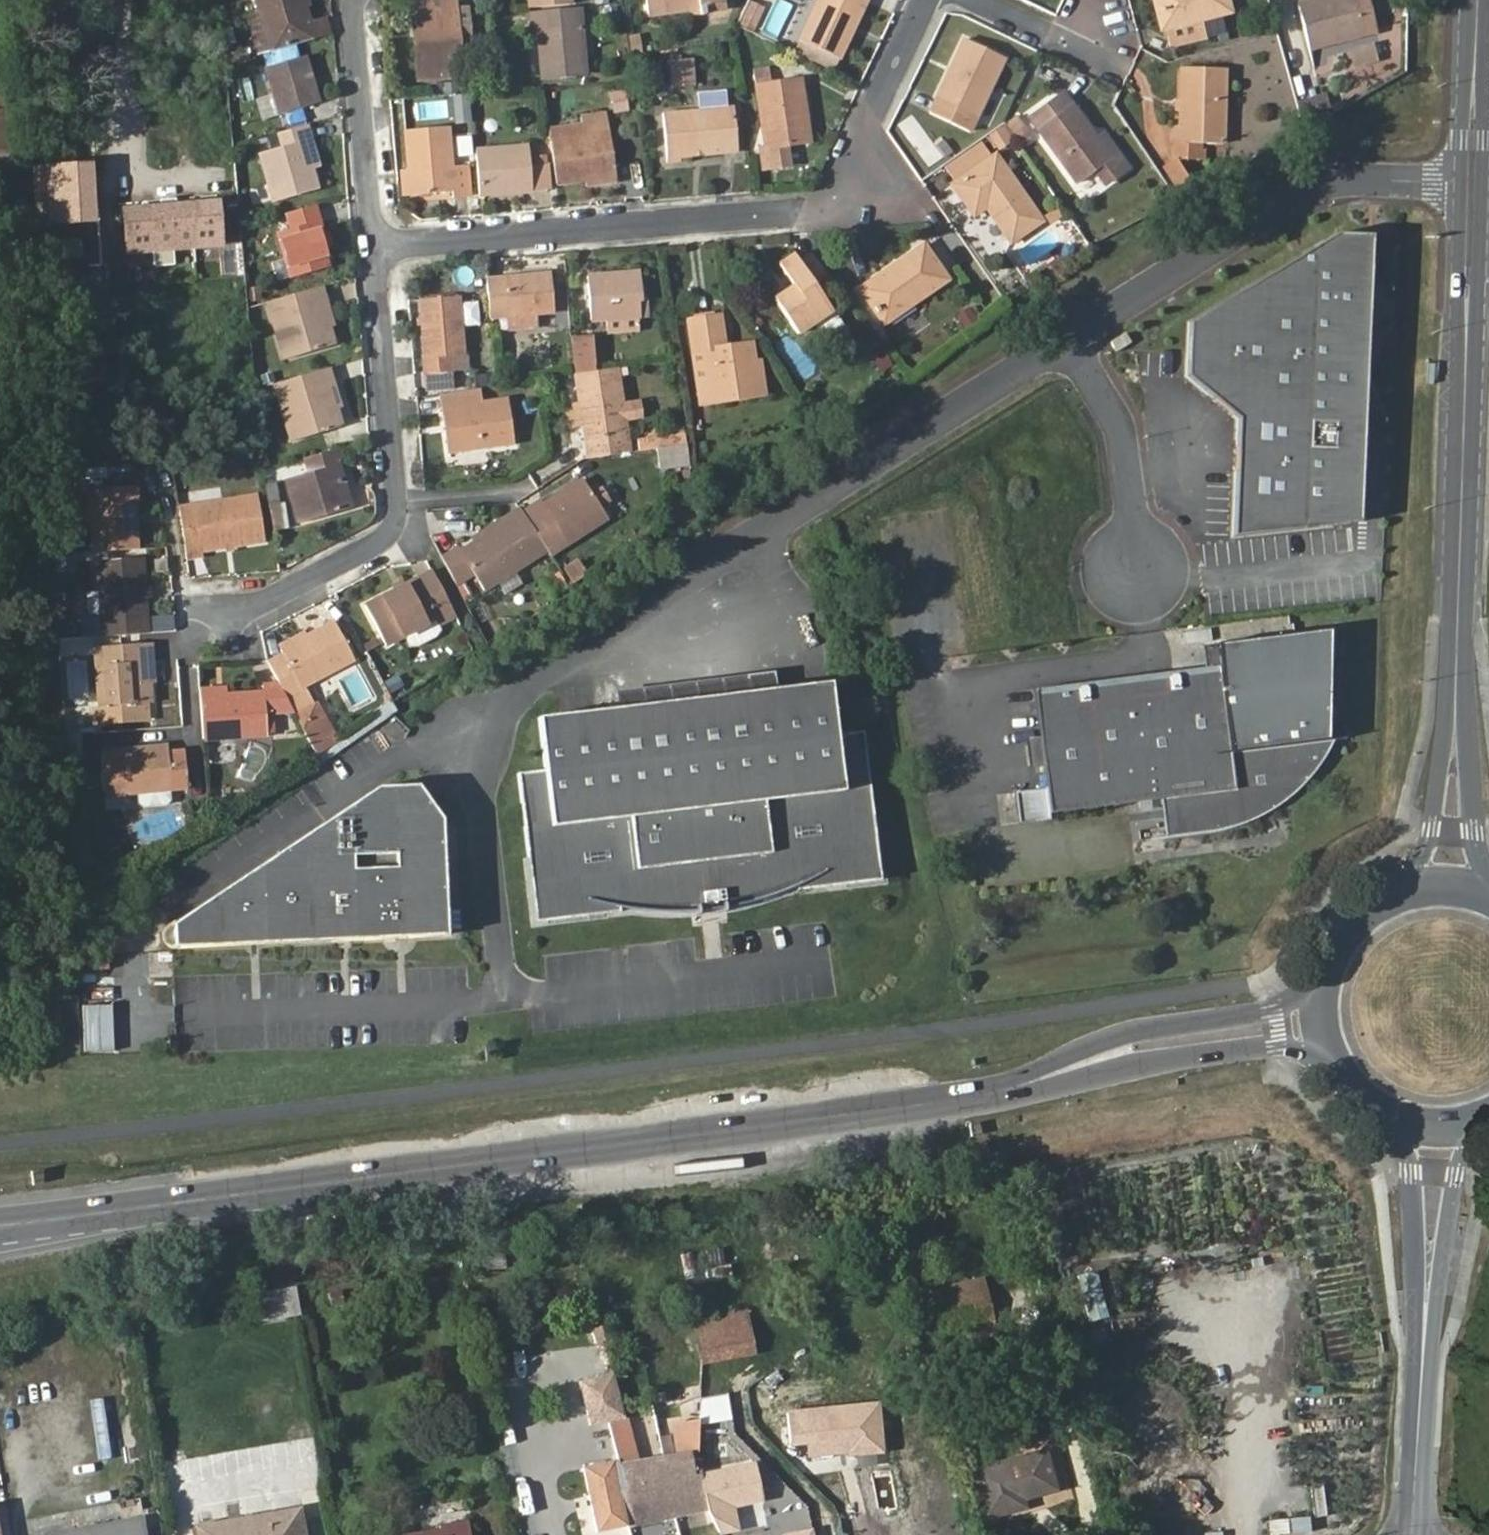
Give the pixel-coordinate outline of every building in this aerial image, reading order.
[(260,55),(314,40),(309,23),(304,6),(302,0),(256,0),(262,19),(250,22),(260,55)] [(418,79),(460,76),(454,0),(411,0),(418,79)] [(722,0),(646,0),(648,16),(697,8),(698,13),(723,10),(723,3),(722,0)] [(779,36),(791,4),(781,0),(768,0),(774,2),(763,29),(779,36)] [(801,41),(838,59),(867,0),(820,0),(801,41)] [(1201,19),(1231,12),(1228,0),(1154,0),(1161,29),(1201,19)] [(1308,48),(1365,33),(1357,0),(1317,0),(1297,5),(1308,48)] [(750,2),(744,25),(758,28),(763,6),(750,2)] [(580,8),(531,12),(532,32),(538,31),(542,80),(585,75),(580,8)] [(1201,19),(1161,29),(1166,47),(1205,37),(1201,19)] [(314,40),(321,38),(315,21),(309,23),(314,40)] [(1375,39),(1349,47),(1355,67),(1381,59),(1375,39)] [(964,42),(932,111),(970,130),(1002,60),(964,42)] [(266,67),(279,114),(317,103),(304,56),(266,67)] [(670,62),(671,85),(694,83),(692,60),(670,62)] [(755,70),(765,147),(760,148),(764,168),(789,165),(787,144),(810,141),(801,79),(771,84),(768,68),(755,70)] [(1182,68),(1179,128),(1175,127),(1175,141),(1174,158),(1200,159),(1200,141),(1223,142),(1225,69),(1182,68)] [(695,90),(697,111),(734,107),(732,87),(695,90)] [(613,112),(630,110),(628,89),(610,91),(613,112)] [(1110,158),(1097,139),(1064,92),(1031,115),(1078,182),(1094,169),(1106,185),(1130,168),(1119,152),(1110,158)] [(457,96),(459,124),(480,122),(478,94),(457,96)] [(1342,101),(1322,113),(1323,119),(1345,106),(1342,101)] [(734,107),(697,111),(664,114),(668,157),(737,150),(734,107)] [(551,141),(556,185),(586,180),(614,175),(605,113),(582,117),(584,135),(551,141)] [(1012,128),(1021,140),(1029,135),(1021,122),(1012,128)] [(306,125),(277,134),(281,150),(261,157),(274,200),(316,188),(311,169),(303,143),(311,140),(306,125)] [(406,131),(409,171),(411,195),(453,192),(453,197),(469,196),(467,166),(451,167),(447,126),(406,131)] [(993,135),(1002,148),(1011,142),(1002,129),(993,135)] [(1105,133),(1097,139),(1110,158),(1119,152),(1105,133)] [(944,160),(960,150),(950,134),(934,143),(944,160)] [(318,167),(311,140),(303,143),(311,169),(318,167)] [(948,169),(956,181),(986,162),(991,158),(982,145),(948,169)] [(475,150),(479,196),(547,189),(545,166),(527,167),(525,146),(475,150)] [(953,184),(974,215),(987,207),(1013,242),(1044,221),(996,155),(991,158),(986,162),(953,184)] [(1172,158),(1158,168),(1175,191),(1188,180),(1172,158)] [(95,166),(35,169),(38,223),(98,220),(95,166)] [(411,195),(409,171),(401,171),(403,196),(411,195)] [(616,181),(614,175),(586,180),(587,186),(616,181)] [(122,210),(124,253),(216,246),(213,203),(122,210)] [(315,205),(284,214),(289,229),(277,233),(291,279),(328,268),(322,248),(314,221),(319,219),(315,205)] [(327,246),(319,219),(314,221),(322,248),(327,246)] [(1362,455),(1371,238),(1329,236),(1190,323),(1187,379),(1241,421),(1235,538),(1332,528),(1335,453),(1362,455)] [(925,244),(860,290),(884,324),(949,280),(925,244)] [(795,286),(776,299),(799,334),(833,311),(821,295),(834,286),(817,261),(804,270),(793,254),(780,264),(795,286)] [(590,275),(592,321),(649,316),(648,299),(640,299),(638,272),(590,275)] [(487,279),(490,317),(505,316),(536,313),(553,311),(550,274),(487,279)] [(322,286),(267,303),(284,360),(334,345),(328,328),(322,306),(327,303),(322,286)] [(419,304),(425,372),(451,370),(465,368),(463,352),(459,300),(419,304)] [(478,301),(464,302),(466,325),(480,324),(478,301)] [(334,326),(327,303),(322,306),(328,328),(334,326)] [(965,327),(981,318),(973,305),(957,314),(965,327)] [(536,313),(505,316),(506,330),(537,327),(536,313)] [(688,319),(700,403),(766,394),(762,360),(756,360),(753,343),(725,347),(720,315),(688,319)] [(1128,332),(1112,341),(1118,351),(1133,341),(1128,332)] [(594,336),(572,338),(576,374),(597,371),(594,336)] [(881,348),(870,362),(885,373),(896,360),(881,348)] [(330,368),(273,385),(291,441),(340,426),(335,408),(326,379),(333,377),(330,368)] [(581,426),(586,459),(630,452),(618,368),(597,371),(576,374),(574,374),(580,419),(581,426)] [(451,370),(425,372),(427,388),(452,386),(451,370)] [(341,407),(333,377),(326,379),(335,408),(341,407)] [(478,387),(441,393),(448,452),(514,443),(507,399),(481,403),(478,387)] [(578,403),(564,405),(567,428),(581,426),(580,419),(578,403)] [(683,432),(636,439),(638,451),(685,443),(683,432)] [(337,463),(333,449),(303,457),(308,473),(286,479),(299,523),(350,508),(345,490),(338,492),(331,466),(337,463)] [(1359,525),(1362,455),(1335,453),(1332,528),(1359,525)] [(345,490),(337,463),(331,466),(338,492),(345,490)] [(547,551),(550,555),(607,519),(600,508),(589,492),(582,480),(565,490),(567,492),(542,508),(539,503),(523,512),(547,551)] [(600,486),(589,492),(600,508),(610,501),(600,486)] [(89,490),(93,552),(136,549),(133,502),(137,502),(136,487),(89,490)] [(567,492),(565,490),(564,487),(539,503),(542,508),(567,492)] [(256,496),(179,508),(186,552),(200,550),(223,547),(232,546),(263,541),(256,496)] [(514,571),(547,551),(523,512),(520,508),(502,520),(506,526),(475,545),(475,542),(461,551),(458,546),(440,556),(455,583),(472,573),(483,591),(497,583),(514,571)] [(473,538),(475,542),(475,545),(506,526),(502,520),(473,538)] [(186,552),(187,559),(201,557),(200,550),(186,552)] [(577,558),(561,568),(572,584),(587,574),(577,558)] [(102,561),(108,636),(148,633),(142,559),(102,561)] [(547,579),(555,592),(569,583),(561,570),(547,579)] [(430,604),(444,597),(430,571),(404,585),(393,590),(365,606),(386,646),(402,637),(437,618),(430,604)] [(514,571),(497,583),(504,595),(522,584),(514,571)] [(393,590),(404,585),(401,580),(391,586),(393,590)] [(440,625),(437,618),(402,637),(406,643),(440,625)] [(282,655),(267,663),(279,683),(285,697),(292,711),(313,700),(305,686),(354,661),(334,623),(306,637),(280,651),(282,655)] [(1218,642),(1221,667),(1232,753),(1327,741),(1332,628),(1218,642)] [(276,646),(280,651),(306,637),(303,632),(276,646)] [(153,681),(151,644),(99,646),(103,706),(150,702),(149,681),(153,681)] [(73,648),(61,649),(62,660),(74,659),(73,648)] [(1327,741),(1232,753),(1221,667),(1035,690),(1047,789),(1028,792),(1032,822),(1051,820),(1050,814),(1162,800),(1165,837),(1211,834),(1212,833),(1214,833),(1215,833),(1217,833),(1217,832),(1219,832),(1221,832),(1222,831),(1223,831),(1224,831),(1225,831),(1226,830),(1228,830),(1229,830),(1230,829),(1231,829),(1232,829),(1233,829),(1233,828),(1234,828),(1235,828),(1236,827),(1237,827),(1238,827),(1239,826),(1240,827),(1241,826),(1242,826),(1243,826),(1243,825),(1244,825),(1245,825),(1246,824),(1247,824),(1249,823),(1250,823),(1251,822),(1252,822),(1253,822),(1253,821),(1254,821),(1255,820),(1256,820),(1257,820),(1260,818),(1261,817),(1262,818),(1264,816),(1265,815),(1266,814),(1267,814),(1269,812),(1270,812),(1271,811),(1272,811),(1275,809),(1276,809),(1277,808),(1280,806),(1282,805),(1284,803),(1287,801),(1287,800),(1289,798),(1291,797),(1292,796),(1293,796),(1295,794),(1297,792),(1299,790),(1301,788),(1301,787),(1302,787),(1303,786),(1304,785),(1304,784),(1305,783),(1307,781),(1308,781),(1310,778),(1311,778),(1310,777),(1311,777),(1313,774),(1314,774),(1314,773),(1316,771),(1316,770),(1317,769),(1318,768),(1318,767),(1319,767),(1320,764),(1321,764),(1321,763),(1322,761),(1324,759),(1326,756),(1326,755),(1327,754),(1328,752),(1328,751),(1331,747),(1331,746),(1332,745),(1333,742),(1333,741),(1334,740),(1327,741)] [(224,695),(199,697),(202,740),(267,736),(265,713),(292,711),(285,697),(279,683),(262,685),(263,693),(224,695)] [(725,904),(726,911),(727,911),(729,910),(730,910),(731,909),(732,909),(733,909),(734,909),(735,908),(737,908),(738,907),(740,906),(741,906),(742,906),(744,905),(746,905),(746,904),(747,904),(749,903),(750,903),(752,902),(753,902),(754,902),(755,901),(756,901),(757,901),(758,900),(759,900),(760,899),(761,899),(762,899),(763,899),(764,898),(765,898),(767,897),(768,897),(769,896),(770,896),(771,896),(773,895),(775,894),(776,894),(779,892),(780,892),(781,891),(783,891),(785,890),(786,890),(787,889),(788,889),(789,888),(790,888),(791,888),(792,888),(793,887),(794,887),(796,886),(798,885),(799,889),(882,879),(865,732),(838,736),(833,683),(544,716),(550,768),(523,772),(540,920),(623,910),(623,906),(626,906),(627,907),(633,907),(634,908),(639,908),(639,909),(640,908),(641,908),(642,909),(648,909),(649,910),(657,910),(658,911),(666,911),(667,912),(668,911),(669,911),(669,912),(678,912),(679,913),(680,913),(681,912),(682,912),(682,913),(700,914),(699,907),(725,904)] [(223,686),(199,687),(199,697),(224,695),(223,686)] [(103,706),(93,706),(94,727),(151,722),(150,702),(103,706)] [(324,721),(304,732),(314,751),(334,739),(324,721)] [(101,750),(104,795),(137,793),(170,790),(185,789),(183,752),(167,753),(166,745),(101,750)] [(170,790),(137,793),(138,803),(142,808),(166,806),(171,802),(170,790)] [(379,792),(174,928),(175,952),(448,941),(441,826),(419,791),(379,792)] [(725,904),(699,907),(700,914),(700,917),(726,914),(726,911),(725,904)] [(144,953),(101,953),(101,975),(144,975),(144,953)] [(99,986),(80,987),(81,1016),(100,1016),(99,986)] [(113,1047),(143,1049),(145,1026),(115,1023),(113,1047)] [(111,1030),(83,1030),(83,1049),(110,1050),(111,1030)] [(933,1289),(936,1301),(986,1291),(983,1278),(933,1289)] [(450,1280),(441,1281),(445,1302),(454,1299),(450,1280)] [(936,1301),(943,1329),(991,1319),(986,1291),(936,1301)] [(695,1320),(703,1361),(752,1353),(745,1312),(695,1320)] [(991,1319),(943,1329),(945,1338),(969,1333),(971,1339),(995,1334),(991,1319)] [(613,1370),(585,1377),(596,1423),(624,1416),(613,1370)] [(871,1404),(841,1406),(843,1425),(873,1423),(871,1404)] [(843,1425),(841,1406),(786,1411),(789,1441),(805,1440),(844,1436),(843,1425)] [(630,1441),(626,1421),(611,1424),(615,1445),(630,1441)] [(844,1436),(805,1440),(806,1451),(845,1447),(844,1436)] [(630,1441),(615,1445),(620,1466),(626,1490),(621,1492),(629,1525),(759,1497),(752,1468),(702,1478),(696,1453),(636,1463),(630,1441)] [(974,1470),(987,1518),(1024,1508),(1022,1499),(1055,1489),(1043,1451),(974,1470)] [(626,1490),(620,1466),(586,1474),(599,1532),(629,1525),(621,1492),(626,1490)] [(200,1534),(304,1534),(299,1510),(198,1528),(200,1534)] [(139,1519),(53,1534),(142,1534),(139,1519)]
